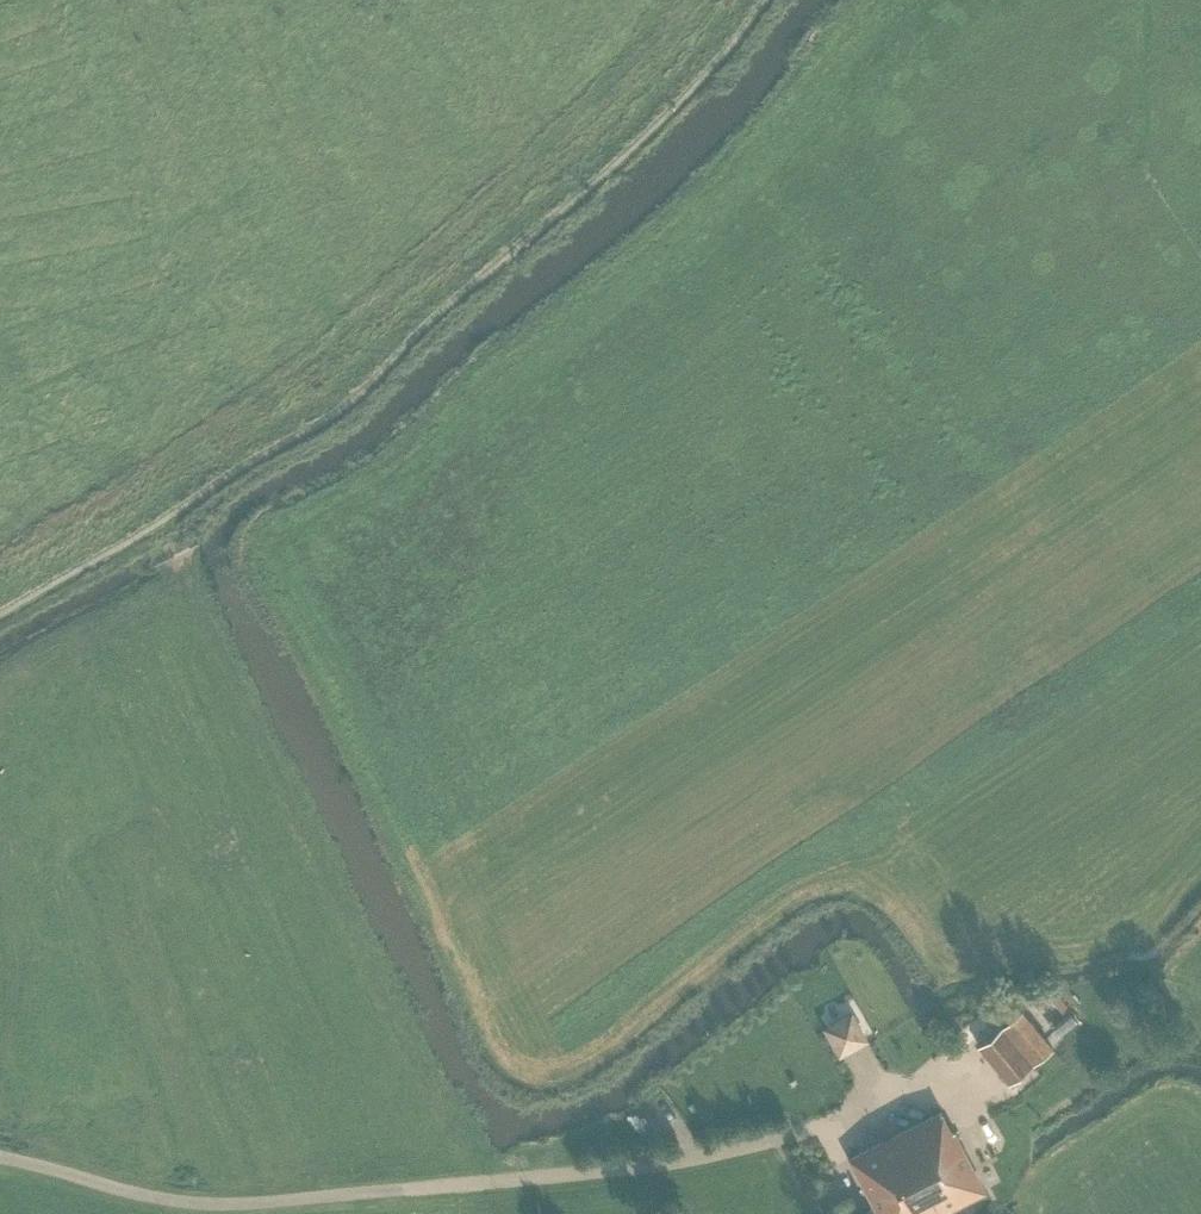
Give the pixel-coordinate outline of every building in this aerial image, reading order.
[(1140,1004),(1137,1002),(1133,999),(1128,1008),(1140,1015),(1145,1007),(1140,1004)] [(838,1056),(868,1039),(851,1009),(821,1026),(838,1056)] [(1008,1083),(1032,1064),(1047,1052),(1016,1015),(979,1046),(1008,1083)] [(910,1046),(920,1039),(914,1031),(904,1037),(910,1046)] [(954,1127),(948,1131),(937,1111),(848,1159),(874,1209),(870,1211),(869,1209),(860,1213),(934,1213),(986,1186),(954,1127)]
